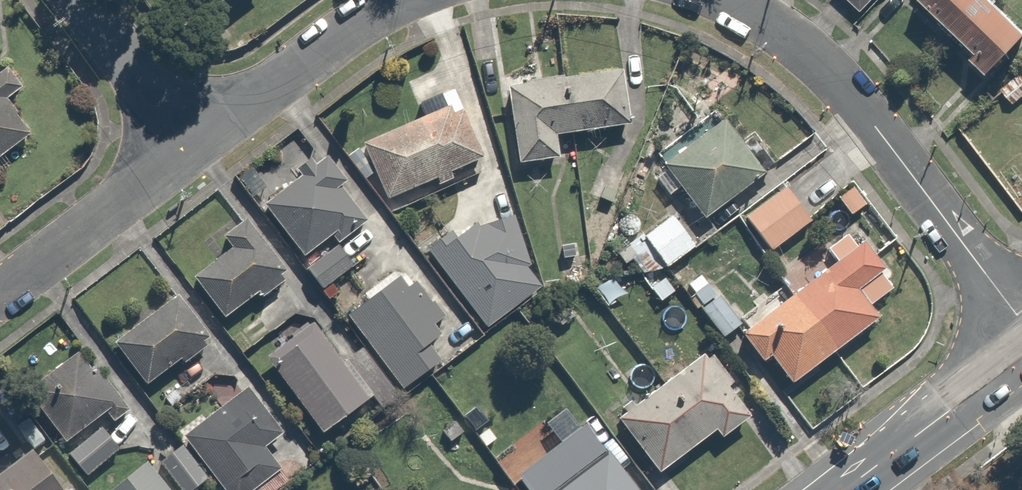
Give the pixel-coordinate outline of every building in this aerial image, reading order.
[(978,46),(971,53),(985,68),(1021,32),(1021,22),(1000,0),(932,0),(978,46)] [(2,61),(0,62),(0,99),(19,85),(2,61)] [(623,67),(565,76),(574,131),(632,123),(623,67)] [(509,84),(520,162),(560,157),(557,134),(574,131),(565,76),(509,84)] [(21,131),(0,103),(0,146),(21,131)] [(486,158),(465,109),(454,114),(451,106),(364,143),(389,199),(438,178),(441,184),(455,178),(453,172),(486,158)] [(725,117),(665,164),(706,218),(767,171),(725,117)] [(268,203),(305,252),(334,231),(341,240),(368,220),(342,186),(350,180),(330,153),(317,162),(313,158),(299,168),(305,176),(268,203)] [(616,191),(605,186),(601,197),(612,201),(616,191)] [(788,187),(748,216),(773,249),(813,220),(788,187)] [(867,204),(854,187),(840,197),(853,214),(867,204)] [(453,231),(428,247),(488,327),(543,285),(528,267),(533,264),(515,214),(481,226),(478,222),(458,237),(453,231)] [(696,246),(674,216),(645,236),(667,265),(667,266),(696,246)] [(194,277),(226,318),(261,292),(264,296),(286,280),(281,274),(287,270),(248,219),(225,236),(233,247),(194,277)] [(667,265),(645,236),(644,234),(618,253),(626,263),(634,258),(644,271),(667,267),(667,265)] [(840,261),(794,296),(836,351),(881,316),(872,304),(894,288),(882,272),(887,268),(867,241),(859,247),(849,234),(830,248),(840,261)] [(576,242),(562,245),(565,257),(579,255),(576,242)] [(354,265),(339,245),(308,267),(323,288),(354,265)] [(690,284),(704,304),(717,295),(702,275),(690,284)] [(433,305),(417,283),(410,288),(402,277),(350,315),(404,388),(442,361),(430,344),(444,334),(437,324),(448,316),(437,302),(433,305)] [(204,340),(211,335),(179,294),(116,342),(148,384),(184,357),(187,361),(208,345),(204,340)] [(743,323),(721,296),(703,309),(725,337),(743,323)] [(773,355),(794,382),(836,351),(794,296),(744,333),(765,361),(773,355)] [(345,362),(315,320),(266,355),(323,433),(375,396),(383,408),(400,396),(365,348),(345,362)] [(114,420),(130,409),(100,368),(95,372),(80,352),(29,390),(67,441),(108,411),(114,420)] [(705,354),(666,383),(708,438),(717,430),(723,438),(752,417),(728,386),(735,381),(715,354),(709,359),(705,354)] [(619,418),(661,472),(708,438),(666,383),(636,406),(632,401),(624,407),(627,412),(619,418)] [(227,489),(255,489),(283,468),(266,446),(284,432),(249,386),(185,435),(227,489)] [(477,406),(464,416),(476,430),(489,420),(477,406)] [(463,432),(455,421),(443,430),(451,441),(463,432)] [(518,475),(529,489),(640,489),(588,422),(518,475)] [(120,448),(103,427),(71,455),(89,475),(120,448)] [(161,462),(182,489),(193,489),(208,478),(183,445),(161,462)] [(0,475),(0,482),(6,489),(64,489),(33,450),(0,475)] [(148,461),(113,489),(172,489),(148,461)]
